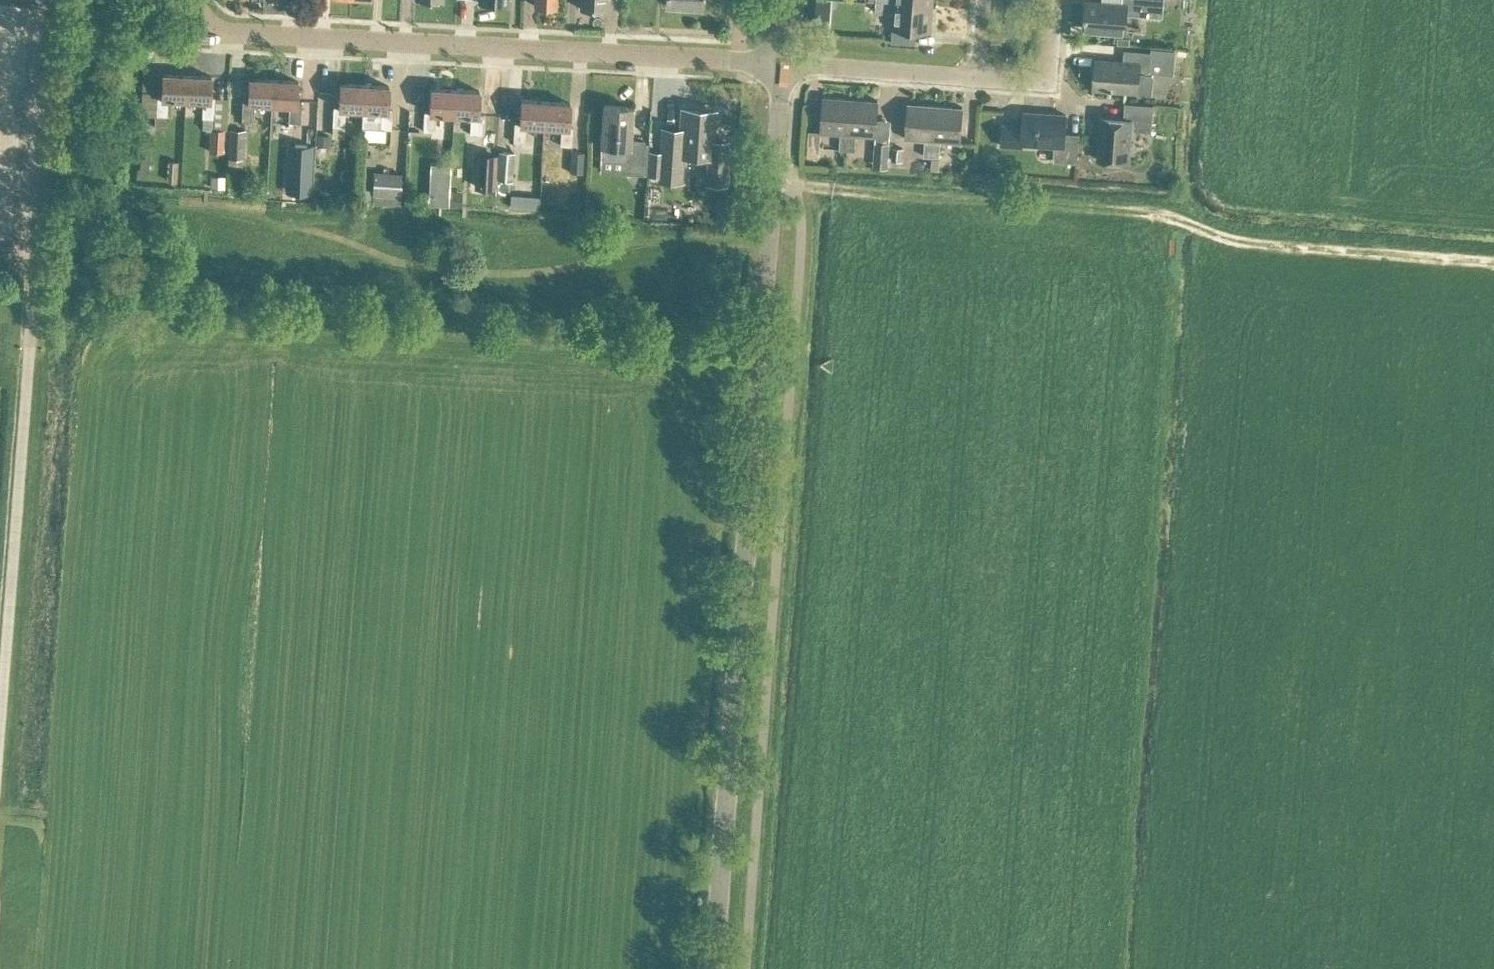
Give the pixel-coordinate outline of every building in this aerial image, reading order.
[(579,8),(604,9),(605,0),(580,0),(579,8)] [(1147,0),(1123,0),(1123,3),(1087,0),(1084,28),(1125,32),(1126,14),(1146,15),(1147,0)] [(933,6),(876,1),(876,11),(894,12),(893,27),(931,30),(933,6)] [(1151,51),(1125,49),(1124,61),(1096,59),(1093,87),(1146,92),(1148,72),(1149,72),(1151,51)] [(156,93),(155,114),(154,126),(166,127),(167,98),(185,99),(186,74),(162,73),(161,94),(156,93)] [(210,128),(213,128),(213,117),(215,96),(210,96),(211,76),(186,74),(185,99),(202,100),(202,117),(201,128),(210,128)] [(271,104),(273,79),(248,78),(247,98),(242,98),(241,119),(253,119),(254,103),(271,104)] [(273,79),(271,104),(289,105),(288,121),(300,122),(301,101),(296,100),(297,81),(273,79)] [(362,109),(364,84),(339,83),(338,107),(333,106),(332,125),(344,126),(345,108),(362,109)] [(364,84),(362,109),(361,127),(390,129),(392,110),(387,109),(388,85),(364,84)] [(453,114),(454,89),(430,88),(428,111),(423,111),(422,130),(434,131),(435,113),(453,114)] [(479,90),(454,89),(453,114),(470,115),(469,133),(481,133),(482,114),(477,114),(479,90)] [(847,150),(851,98),(824,96),(821,132),(841,133),(839,149),(847,150)] [(878,100),(851,98),(847,150),(855,150),(856,134),(876,136),(878,100)] [(543,126),(545,100),(520,99),(519,123),(514,123),(513,142),(524,142),(526,124),(543,126)] [(569,102),(545,100),(543,126),(561,127),(560,145),(571,145),(573,126),(568,126),(569,102)] [(932,156),(936,104),(908,102),(906,138),(925,139),(924,155),(932,156)] [(1129,161),(1132,129),(1152,131),(1154,105),(1125,103),(1124,118),(1101,117),(1097,158),(1129,161)] [(603,104),(600,144),(600,149),(601,152),(604,155),(613,155),(615,153),(617,149),(617,146),(625,146),(623,171),(642,172),(644,139),(629,138),(631,106),(603,104)] [(936,104),(932,156),(940,156),(941,141),(960,142),(963,107),(936,104)] [(661,131),(660,140),(648,139),(646,172),(681,175),(682,154),(710,156),(713,111),(683,109),(681,132),(661,131)] [(1013,124),(1012,145),(1022,146),(1022,143),(1055,145),(1054,160),(1078,162),(1080,133),(1065,132),(1066,114),(1024,111),(1023,125),(1013,124)] [(1012,145),(1013,124),(1004,124),(1002,145),(1012,145)] [(222,151),(223,128),(213,128),(210,128),(209,150),(222,151)] [(244,129),(229,129),(227,157),(228,157),(228,164),(242,164),(242,157),(243,157),(244,129)] [(148,170),(151,134),(143,133),(139,170),(148,170)] [(329,134),(317,133),(316,145),(328,145),(329,134)] [(875,141),(875,153),(888,154),(889,142),(875,141)] [(311,180),(313,144),(287,143),(286,179),(311,180)] [(892,146),(891,159),(903,160),(904,147),(892,146)] [(513,149),(501,148),(499,148),(496,179),(497,179),(495,206),(511,207),(513,189),(508,189),(509,180),(511,180),(513,149)] [(493,187),(495,153),(475,151),(473,186),(493,187)] [(582,173),(583,153),(583,152),(570,151),(569,172),(582,173)] [(932,157),(931,168),(939,169),(940,158),(932,157)] [(169,160),(168,180),(177,181),(178,160),(169,160)] [(372,198),(371,202),(399,204),(401,172),(373,170),(372,188),(372,198)] [(224,175),(210,174),(210,186),(224,187),(224,175)] [(648,212),(661,213),(663,186),(650,185),(648,212)] [(372,188),(361,187),(360,197),(372,198),(372,188)] [(537,208),(538,195),(526,194),(525,207),(537,208)]
